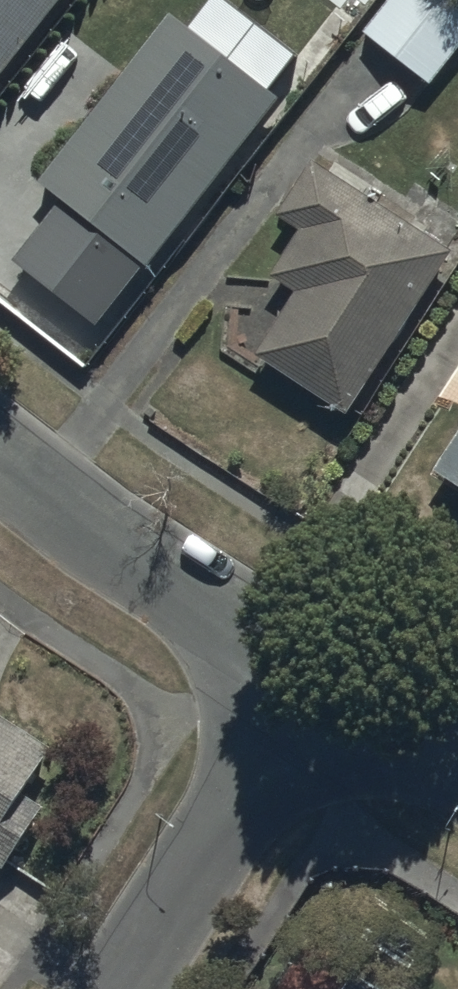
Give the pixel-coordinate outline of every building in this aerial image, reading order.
[(64,0),(0,0),(0,77),(64,0)] [(345,14),(356,0),(326,0),(345,14)] [(366,31),(430,81),(457,46),(457,0),(389,0),(366,31)] [(285,96),(174,9),(42,177),(65,196),(18,256),(105,324),(285,96)] [(294,292),(254,350),(347,413),(454,256),(311,158),(273,213),(300,232),(271,276),(294,292)] [(433,474),(457,490),(457,435),(433,474)] [(0,718),(0,863),(5,866),(42,812),(22,798),(52,753),(0,718)] [(355,969),(342,988),(385,988),(355,969)]
